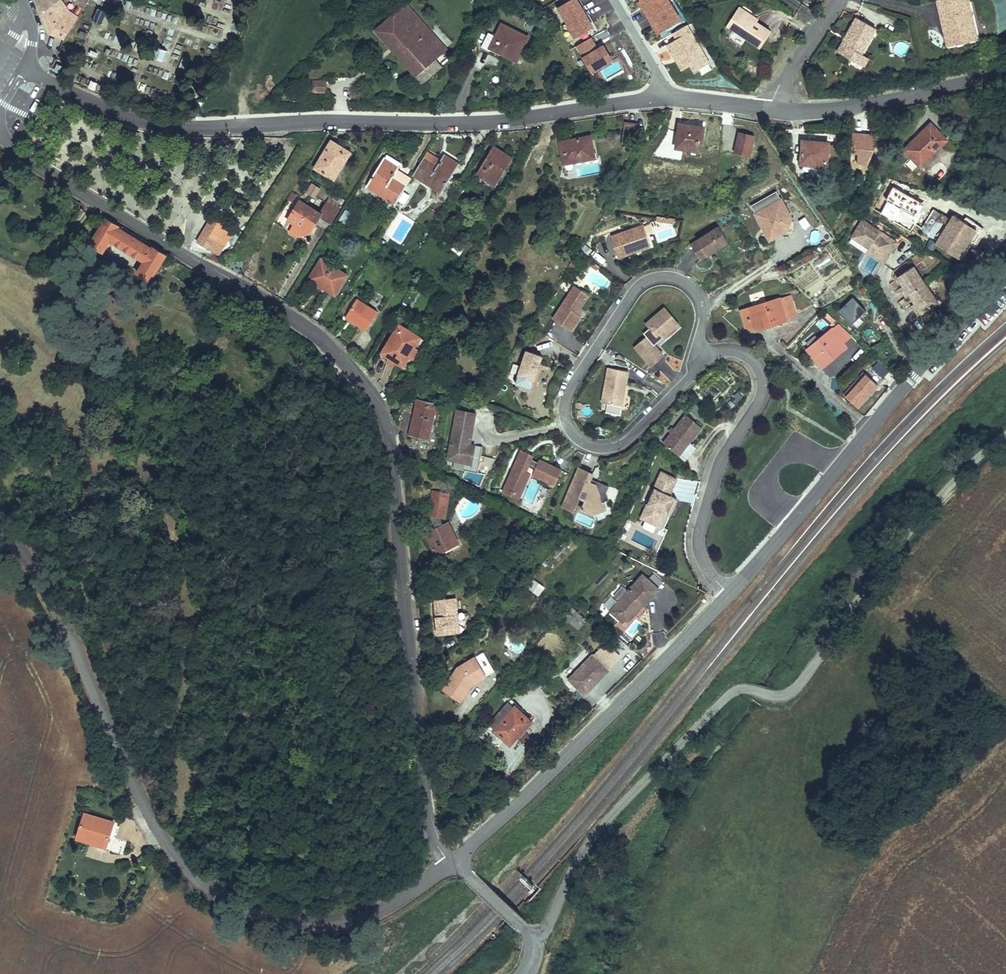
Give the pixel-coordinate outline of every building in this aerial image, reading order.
[(58,0),(37,0),(42,13),(58,0)] [(78,18),(71,14),(65,10),(62,4),(67,0),(58,0),(42,13),(51,33),(64,40),(78,18)] [(88,0),(72,0),(73,0),(73,2),(77,5),(83,10),(88,0)] [(575,36),(595,25),(581,0),(571,0),(558,7),(575,36)] [(958,50),(981,45),(978,33),(987,31),(979,0),(946,0),(958,50)] [(408,1),(378,27),(419,72),(437,56),(448,46),(408,1)] [(153,20),(156,9),(128,3),(126,13),(153,20)] [(77,5),(71,14),(78,18),(83,10),(77,5)] [(99,24),(102,11),(93,8),(89,22),(99,24)] [(784,27),(748,11),(735,38),(773,53),(784,27)] [(886,31),(865,20),(846,55),(867,66),(872,57),(886,31)] [(529,38),(502,23),(496,34),(488,29),(480,44),(488,48),(489,46),(511,57),(519,43),(524,47),(529,38)] [(691,25),(672,32),(676,42),(670,45),(680,71),(693,66),(695,71),(707,66),(691,25)] [(987,31),(978,33),(981,45),(989,43),(987,31)] [(613,61),(604,45),(597,48),(591,37),(577,45),(591,72),(613,61)] [(164,63),(168,52),(160,49),(156,60),(164,63)] [(437,56),(419,72),(424,79),(442,63),(437,56)] [(872,57),(867,66),(875,70),(880,61),(872,57)] [(328,78),(313,78),(312,89),(328,89),(328,78)] [(933,120),(905,144),(919,161),(948,137),(933,120)] [(623,135),(636,136),(637,124),(624,123),(623,135)] [(705,129),(680,124),(674,149),(700,155),(705,129)] [(596,155),(595,131),(585,132),(585,148),(583,156),(596,155)] [(585,148),(585,132),(560,134),(561,158),(583,156),(585,148)] [(821,136),(799,134),(797,163),(819,164),(820,152),(821,136)] [(831,136),(821,136),(820,152),(830,152),(831,136)] [(756,141),(739,138),(736,157),(753,160),(756,141)] [(863,165),(865,139),(853,138),(852,164),(863,165)] [(334,140),(317,169),(337,182),(353,156),(341,149),(343,145),(334,140)] [(517,155),(498,144),(482,172),(501,183),(517,155)] [(403,166),(390,158),(369,190),(395,207),(402,194),(390,186),(397,175),(403,166)] [(435,171),(421,163),(411,179),(440,197),(458,167),(443,158),(435,171)] [(397,175),(390,186),(402,194),(409,183),(397,175)] [(305,194),(315,199),(321,188),(310,183),(305,194)] [(407,188),(403,197),(409,200),(413,191),(407,188)] [(792,229),(792,215),(781,197),(756,212),(770,237),(784,229),(792,229)] [(318,219),(294,204),(283,223),(288,226),(307,237),(316,222),(318,219)] [(327,204),(318,219),(316,222),(328,228),(331,223),(339,210),(327,204)] [(933,238),(932,240),(953,251),(970,220),(959,214),(949,209),(946,214),(936,208),(922,233),(933,238)] [(961,210),(959,214),(970,220),(953,251),(959,255),(978,220),(961,210)] [(894,239),(859,217),(849,234),(866,245),(864,249),(881,260),(894,239)] [(165,261),(105,220),(88,245),(100,254),(107,245),(142,268),(134,279),(148,288),(165,261)] [(635,247),(650,241),(643,224),(611,236),(619,256),(637,249),(635,247)] [(719,224),(691,242),(701,257),(729,239),(719,224)] [(307,237),(288,226),(284,234),(295,242),(307,237)] [(203,234),(197,244),(211,252),(216,243),(203,234)] [(637,249),(651,244),(650,241),(635,247),(637,249)] [(211,252),(197,244),(195,248),(208,256),(211,252)] [(829,254),(813,261),(817,271),(833,263),(829,254)] [(943,292),(917,258),(899,271),(904,277),(912,289),(917,295),(925,306),(943,292)] [(597,269),(600,265),(593,260),(591,264),(597,269)] [(346,276),(318,263),(308,286),(336,299),(346,276)] [(912,289),(904,277),(897,282),(905,294),(912,289)] [(589,293),(575,284),(553,317),(572,329),(581,314),(577,311),(589,293)] [(799,315),(794,294),(785,296),(790,317),(799,315)] [(925,306),(917,295),(910,300),(918,311),(925,306)] [(785,296),(743,306),(746,320),(757,325),(790,317),(785,296)] [(356,298),(345,318),(366,331),(378,313),(356,298)] [(679,321),(664,305),(646,321),(650,325),(644,330),(647,334),(636,344),(651,363),(663,352),(655,342),(679,321)] [(869,326),(853,312),(846,319),(862,334),(869,326)] [(832,325),(836,322),(828,313),(824,316),(832,325)] [(851,350),(864,336),(862,334),(846,319),(825,342),(841,356),(848,347),(851,350)] [(401,371),(418,341),(394,327),(377,357),(401,371)] [(542,355),(526,349),(515,382),(532,387),(542,355)] [(869,361),(849,384),(862,395),(881,372),(869,361)] [(629,369),(609,365),(602,400),(623,404),(629,369)] [(706,390),(705,398),(716,399),(717,391),(706,390)] [(428,393),(413,393),(412,431),(427,431),(428,393)] [(689,413),(698,419),(703,410),(695,404),(689,413)] [(477,409),(458,406),(449,455),(472,460),(476,441),(471,440),(468,439),(469,435),(472,435),(477,409)] [(702,423),(686,411),(664,440),(680,452),(690,438),(702,423)] [(696,443),(690,438),(680,452),(686,457),(696,443)] [(525,471),(529,462),(536,465),(533,472),(556,482),(562,468),(539,458),(538,460),(531,457),(526,455),(528,451),(522,448),(505,487),(518,492),(526,471),(525,471)] [(593,471),(579,465),(563,503),(573,508),(579,494),(586,497),(582,506),(593,511),(605,506),(599,492),(606,489),(609,483),(598,479),(596,482),(590,479),(591,476),(593,471)] [(664,516),(671,496),(669,496),(676,479),(660,473),(653,490),(655,491),(649,506),(652,507),(646,521),(660,527),(664,516)] [(460,539),(449,518),(445,521),(440,513),(442,513),(446,488),(431,486),(428,511),(430,511),(437,525),(427,530),(437,549),(445,544),(447,547),(460,539)] [(518,492),(505,487),(503,491),(516,496),(518,492)] [(670,518),(677,499),(671,496),(664,516),(670,518)] [(646,521),(652,507),(649,506),(648,506),(642,520),(646,521)] [(646,523),(642,529),(657,537),(661,530),(646,523)] [(435,575),(418,575),(420,587),(435,587),(435,575)] [(653,575),(649,580),(659,587),(663,582),(653,575)] [(641,577),(621,600),(630,608),(628,616),(635,615),(643,606),(645,608),(659,592),(641,577)] [(461,631),(459,596),(437,597),(439,631),(461,631)] [(630,608),(621,600),(615,606),(628,616),(630,608)] [(624,632),(632,638),(643,626),(635,619),(624,632)] [(589,690),(613,666),(598,651),(573,674),(589,690)] [(487,654),(477,660),(485,676),(496,671),(487,654)] [(457,670),(444,690),(459,701),(472,684),(485,676),(477,660),(457,670)] [(489,717),(478,727),(490,736),(498,729),(508,738),(529,719),(518,709),(521,705),(511,695),(489,717)] [(115,821),(86,811),(78,835),(107,845),(115,821)]
